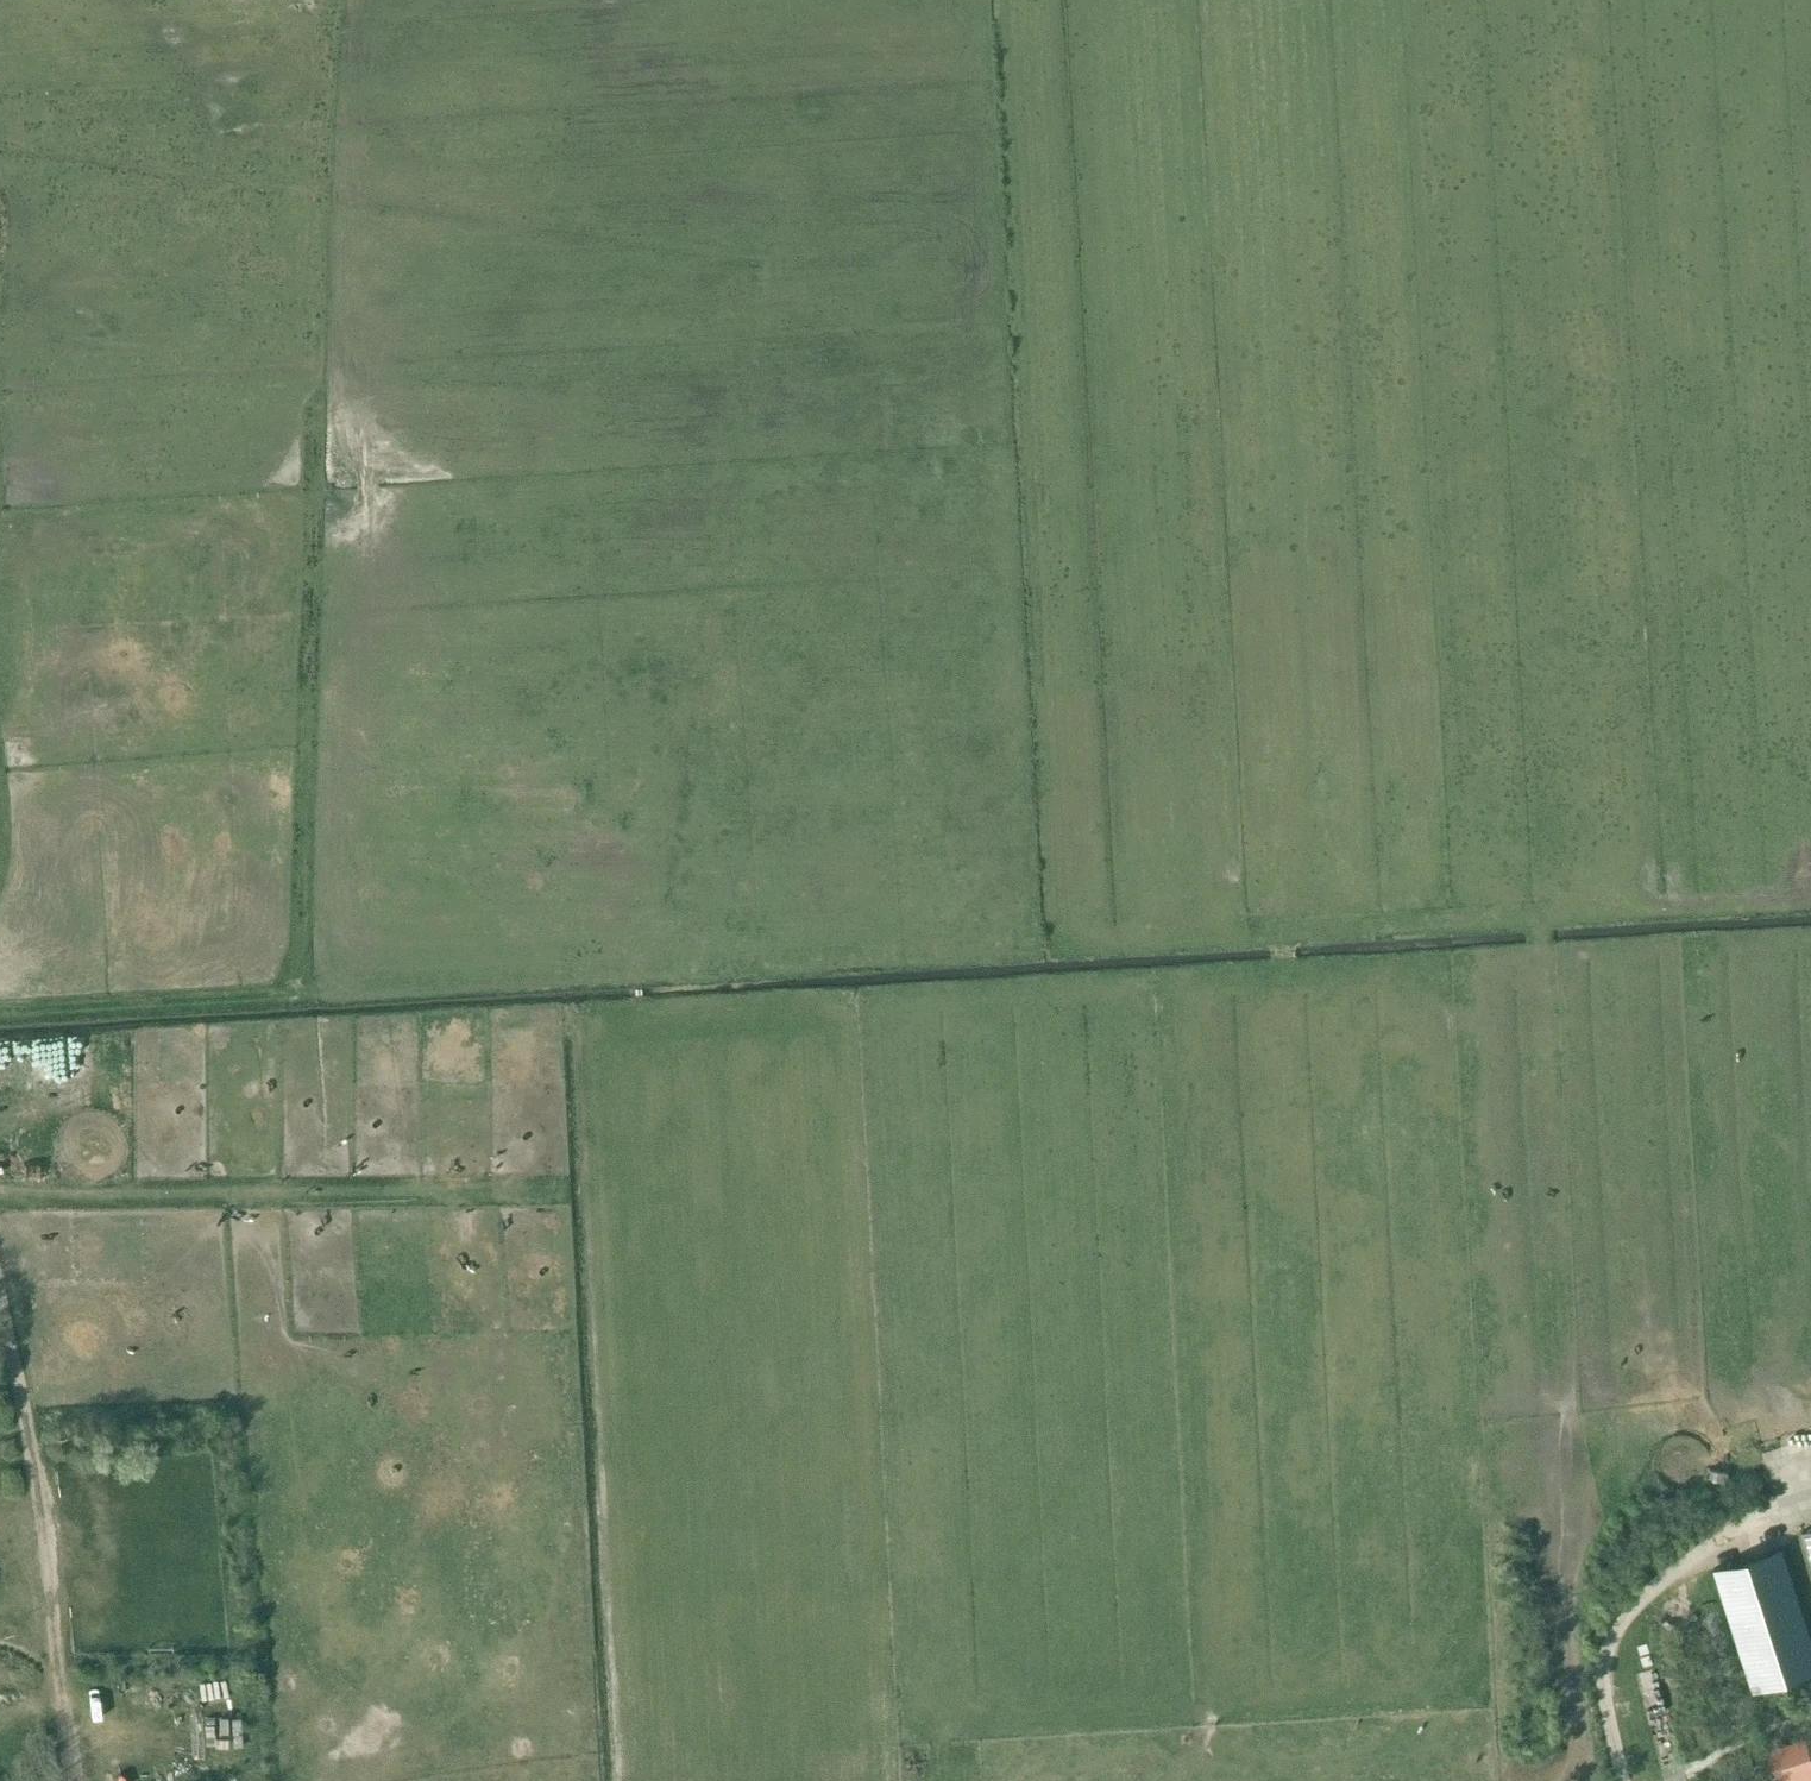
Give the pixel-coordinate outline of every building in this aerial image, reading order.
[(1709,1466),(1707,1475),(1726,1478),(1727,1470),(1709,1466)] [(1802,1530),(1810,1557),(1810,1527),(1802,1530)] [(1713,1568),(1752,1690),(1810,1671),(1810,1640),(1781,1546),(1713,1568)] [(1768,1748),(1778,1780),(1810,1769),(1810,1758),(1804,1736),(1768,1748)]
